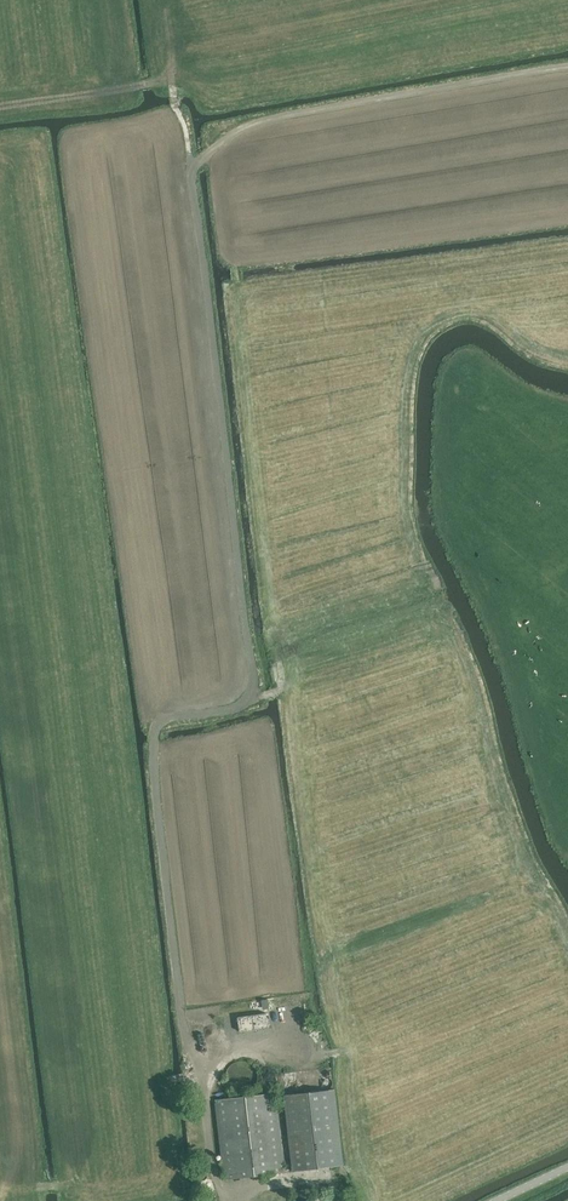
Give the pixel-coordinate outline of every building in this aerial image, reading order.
[(293,1171),(343,1165),(335,1089),(284,1095),(293,1171)] [(224,1179),(286,1172),(276,1093),(215,1100),(224,1179)]
